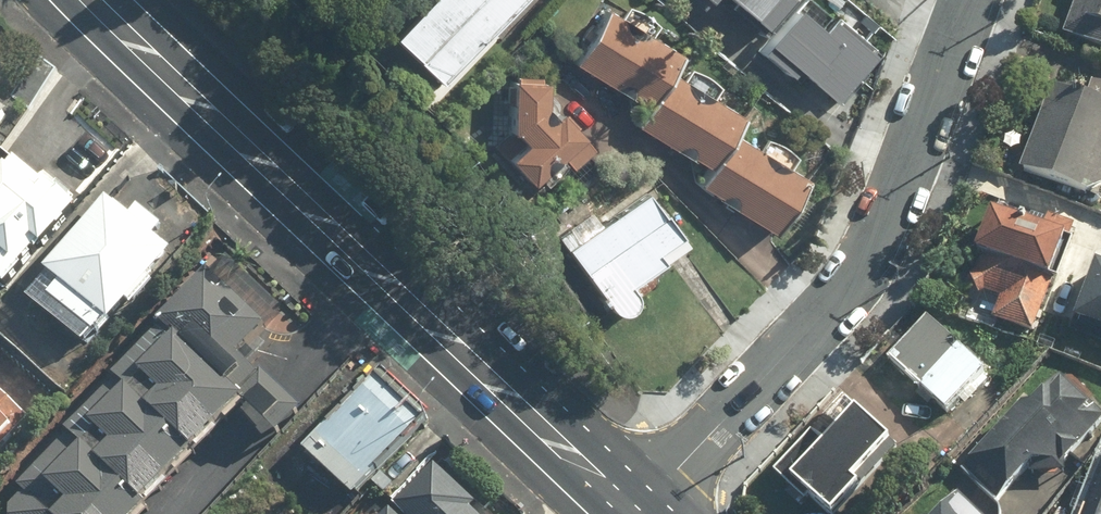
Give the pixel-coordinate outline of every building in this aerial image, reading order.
[(402,35),(457,83),(529,0),(433,0),(402,35)] [(775,26),(796,0),(743,0),(775,26)] [(841,102),(887,48),(842,10),(833,20),(810,0),(808,0),(776,37),(810,67),(806,72),(841,102)] [(1073,32),(1100,42),(1100,0),(1085,0),(1073,32)] [(660,97),(674,72),(687,49),(607,8),(582,58),(660,97)] [(1066,64),(1027,173),(1100,200),(1100,77),(1066,64)] [(569,110),(559,96),(559,70),(526,69),(525,122),(538,140),(523,155),(546,179),(576,149),(587,160),(608,140),(574,105),(569,110)] [(721,164),(745,132),(755,113),(674,72),(660,97),(646,126),(721,164)] [(21,113),(0,97),(0,140),(21,113)] [(745,132),(721,164),(710,182),(784,227),(816,175),(745,132)] [(57,184),(23,156),(0,183),(0,270),(16,283),(51,243),(56,247),(89,208),(59,182),(57,184)] [(642,284),(641,283),(695,242),(654,188),(590,238),(580,225),(566,236),(617,302),(618,304),(620,305),(621,307),(622,308),(624,309),(625,310),(627,311),(629,311),(631,311),(632,311),(634,311),(636,311),(638,310),(640,309),(641,308),(642,307),(644,306),(645,304),(646,302),(646,301),(647,299),(647,297),(647,295),(647,293),(647,292),(646,290),(645,288),(644,287),(643,285),(642,284)] [(115,319),(122,324),(181,251),(160,235),(168,225),(144,206),(136,215),(113,197),(34,297),(95,344),(115,319)] [(1042,330),(1082,225),(1052,214),(1048,227),(1032,221),(1034,215),(1002,203),(971,281),(1004,294),(996,313),(1042,330)] [(1093,257),(1071,326),(1100,336),(1100,259),(1093,257)] [(218,263),(162,324),(166,329),(121,377),(125,381),(77,432),(82,436),(33,488),(38,492),(17,513),(155,513),(246,416),(271,439),(280,430),(289,439),(317,410),(260,357),(288,327),(218,263)] [(995,369),(933,312),(893,356),(955,412),(995,369)] [(1001,499),(1048,456),(1060,469),(1100,431),(1100,406),(1067,369),(967,462),(1001,499)] [(425,423),(381,379),(316,445),(359,488),(425,423)] [(33,419),(0,386),(0,452),(33,419)] [(870,405),(866,409),(850,395),(780,469),(827,513),(843,513),(874,482),(866,474),(903,435),(870,405)] [(448,465),(412,504),(423,513),(491,513),(482,506),(487,501),(448,465)] [(964,485),(934,513),(992,513),(964,485)] [(1090,513),(1100,513),(1100,486),(1090,513)]
